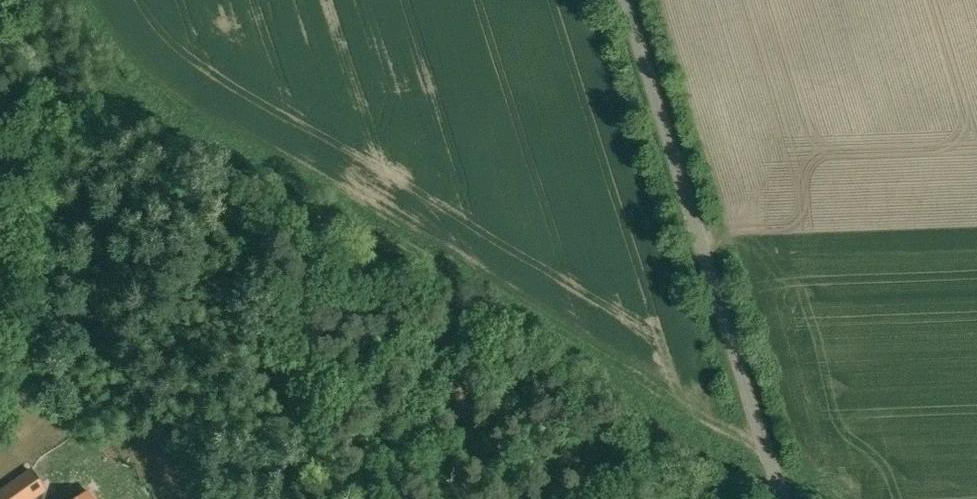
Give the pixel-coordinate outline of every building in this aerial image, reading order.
[(0,492),(0,498),(1,498),(32,498),(44,491),(30,471),(0,492)]
